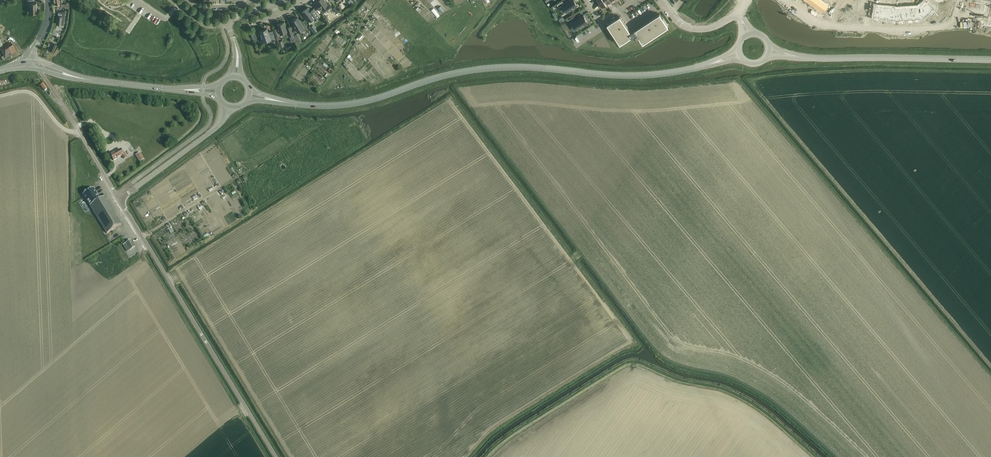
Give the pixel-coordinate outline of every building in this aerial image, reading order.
[(318,7),(320,10),(322,8),(328,4),(325,0),(318,0),(316,1),(317,1),(315,3),(318,7)] [(557,5),(559,7),(562,5),(567,13),(578,5),(576,2),(577,1),(576,0),(570,0),(564,4),(562,1),(557,5)] [(814,5),(818,8),(824,1),(823,0),(818,0),(814,5)] [(873,16),(896,20),(924,18),(934,8),(926,0),(922,0),(918,5),(897,6),(875,3),(873,16)] [(824,1),(818,8),(823,11),(828,4),(824,1)] [(302,12),(309,21),(313,18),(314,20),(319,16),(314,8),(311,11),(308,7),(302,12)] [(57,15),(56,23),(57,23),(61,24),(63,24),(64,16),(65,11),(58,12),(58,15),(57,15)] [(661,15),(660,13),(635,30),(635,29),(631,31),(621,16),(619,17),(616,19),(608,24),(611,28),(619,40),(620,40),(622,43),(626,40),(632,36),(633,37),(636,35),(637,37),(639,36),(643,43),(650,38),(668,26),(663,18),(661,15)] [(588,22),(587,20),(584,15),(575,21),(572,17),(567,21),(570,24),(572,23),(577,29),(588,22)] [(292,20),(291,20),(294,24),(293,24),(298,32),(307,27),(303,21),(301,23),(297,17),(295,18),(294,18),(292,19),(292,20)] [(280,23),(277,24),(278,28),(278,29),(279,30),(280,34),(281,33),(282,34),(284,33),(284,32),(285,32),(286,34),(287,37),(290,36),(292,42),(295,41),(293,35),(290,26),(286,28),(285,24),(284,22),(280,23)] [(262,37),(260,37),(262,42),(269,39),(269,42),(275,40),(273,33),(269,34),(267,28),(260,31),(262,37)] [(0,48),(0,50),(4,56),(1,58),(3,60),(5,59),(16,53),(11,43),(10,42),(0,48)] [(124,159),(127,157),(124,152),(123,153),(121,149),(115,153),(114,152),(110,154),(114,160),(122,155),(124,159)] [(140,152),(138,154),(135,155),(140,162),(145,159),(140,152)] [(100,199),(93,188),(83,194),(106,233),(121,224),(105,196),(100,199)] [(131,240),(126,243),(130,250),(135,247),(131,240)]
